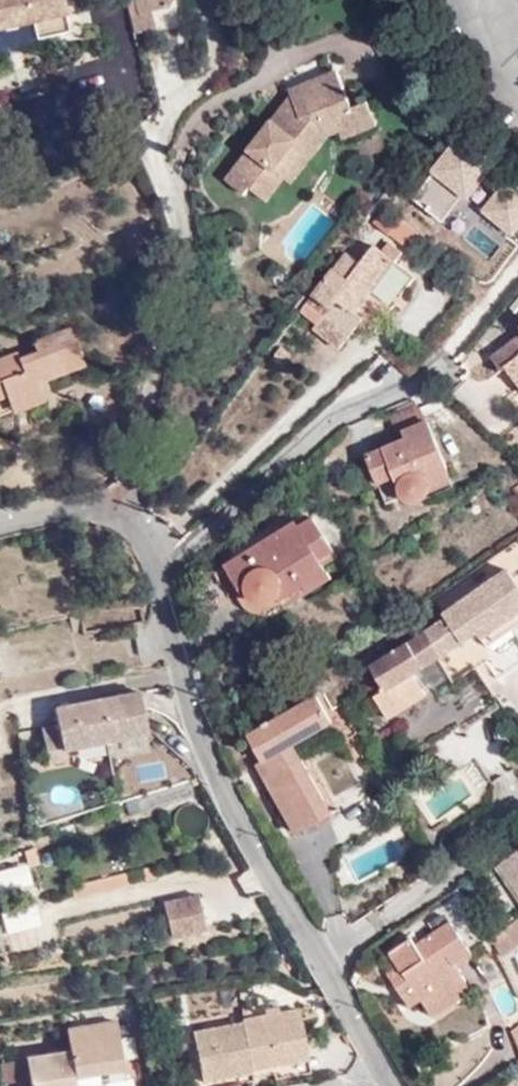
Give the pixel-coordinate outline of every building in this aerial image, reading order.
[(62,0),(0,0),(0,28),(35,21),(38,40),(68,35),(62,0)] [(139,23),(168,17),(178,2),(176,0),(134,0),(139,23)] [(289,89),(291,94),(297,110),(284,126),(273,118),(226,179),(244,192),(249,186),(265,197),(283,174),(291,179),(326,134),(339,128),(340,127),(335,113),(352,107),(351,106),(338,70),(289,89)] [(297,110),(291,94),(273,118),(284,126),(297,110)] [(367,100),(351,106),(352,107),(335,113),(340,127),(339,128),(342,136),(375,123),(367,100)] [(450,137),(433,158),(455,173),(470,154),(450,137)] [(496,179),(474,209),(493,225),(516,194),(496,179)] [(381,210),(372,220),(376,223),(384,212),(381,210)] [(384,212),(376,223),(407,248),(419,231),(400,215),(395,221),(384,212)] [(340,271),(337,274),(334,272),(305,310),(320,322),(315,328),(340,347),(361,321),(352,313),(400,252),(388,242),(382,250),(374,244),(361,260),(348,277),(340,271)] [(346,248),(332,265),(340,271),(353,253),(346,248)] [(353,253),(340,271),(348,277),(361,260),(353,253)] [(332,265),(300,306),(305,310),(334,272),(337,274),(340,271),(332,265)] [(42,402),(35,383),(81,366),(66,327),(29,341),(32,350),(15,357),(13,351),(0,356),(0,384),(6,398),(12,414),(42,402)] [(517,341),(514,337),(493,353),(499,362),(499,370),(506,364),(517,381),(517,341)] [(467,352),(469,376),(494,374),(492,350),(467,352)] [(386,418),(397,441),(408,437),(405,429),(428,419),(420,403),(386,418)] [(408,437),(397,441),(368,455),(389,502),(401,496),(407,502),(411,504),(422,503),(430,497),(432,490),(431,482),(451,473),(428,419),(405,429),(408,437)] [(294,517),(228,561),(244,588),(248,587),(253,594),(261,599),(269,601),(276,599),(282,596),(283,597),(307,582),(312,589),(332,577),(319,556),(336,546),(314,513),(298,523),(294,517)] [(477,631),(482,639),(517,614),(517,584),(506,566),(441,613),(443,617),(428,628),(443,654),(477,631)] [(434,660),(443,654),(428,628),(422,632),(415,620),(411,622),(433,657),(434,660)] [(413,673),(434,660),(433,657),(411,622),(385,637),(393,651),(372,663),(387,688),(375,696),(388,717),(426,694),(413,673)] [(335,664),(345,683),(354,678),(343,660),(339,663),(335,664)] [(337,688),(345,683),(335,664),(327,670),(337,688)] [(496,705),(479,676),(404,722),(419,746),(457,723),(460,727),(496,705)] [(139,690),(55,706),(58,722),(42,725),(49,762),(65,759),(64,749),(148,733),(139,690)] [(318,693),(251,732),(272,769),(265,774),(297,831),(330,813),(299,756),(340,733),(318,693)] [(193,793),(189,779),(125,799),(129,812),(193,793)] [(363,808),(331,818),(338,839),(370,828),(363,808)] [(513,852),(497,863),(517,895),(517,849),(513,852)] [(32,884),(27,863),(0,870),(0,892),(32,884)] [(154,865),(129,871),(132,882),(156,877),(154,865)] [(132,882),(129,871),(73,883),(75,895),(132,882)] [(197,894),(165,902),(173,934),(205,926),(197,894)] [(457,967),(452,960),(454,959),(469,949),(450,919),(416,942),(412,937),(391,950),(400,964),(388,972),(411,1005),(421,998),(426,1006),(465,980),(457,967)] [(493,938),(506,955),(517,947),(517,921),(493,938)] [(457,967),(474,956),(469,949),(454,959),(452,960),(457,967)] [(432,1015),(471,990),(465,980),(426,1006),(432,1015)] [(306,1054),(298,1007),(241,1017),(241,1020),(191,1029),(193,1043),(186,1045),(190,1066),(197,1065),(200,1079),(250,1069),(250,1068),(273,1063),(272,1061),(306,1054)] [(99,1079),(120,1076),(111,1018),(62,1026),(65,1047),(22,1055),(27,1085),(101,1085),(99,1079)] [(251,1076),(291,1069),(292,1074),(309,1071),(306,1054),(272,1061),(273,1063),(250,1068),(250,1069),(251,1076)] [(250,1069),(200,1079),(197,1065),(190,1066),(193,1085),(206,1085),(252,1078),(251,1076),(250,1069)]
